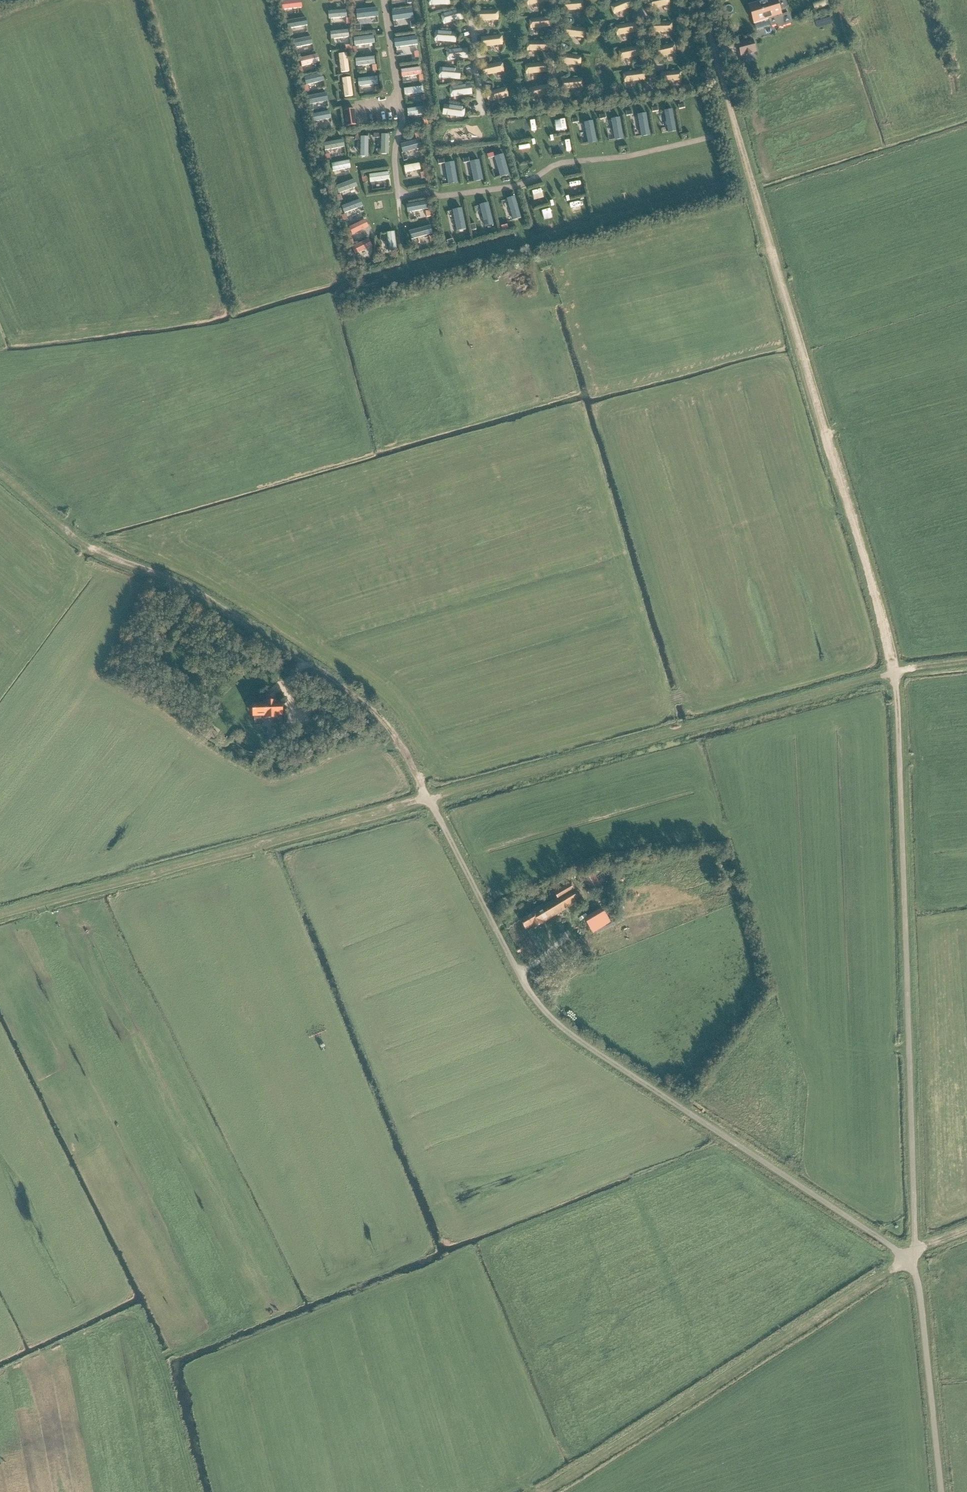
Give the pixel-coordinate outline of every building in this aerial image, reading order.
[(610,5),(614,15),(633,7),(630,0),(623,0),(610,5)] [(668,0),(646,0),(648,9),(669,5),(668,0)] [(749,6),(754,23),(768,19),(771,27),(776,25),(777,28),(792,23),(789,15),(787,14),(781,16),(780,12),(786,10),(787,8),(785,0),(767,0),(749,6)] [(583,11),(582,1),(562,2),(563,13),(583,11)] [(408,18),(407,7),(394,8),(395,19),(408,18)] [(464,20),(461,10),(441,16),(444,26),(464,20)] [(342,11),(328,12),(329,23),(343,21),(342,11)] [(371,11),(355,13),(356,22),(372,20),(371,11)] [(499,21),(498,11),(477,12),(477,22),(488,22),(499,21)] [(306,26),(305,17),(290,20),(291,29),(306,26)] [(551,18),(529,20),(530,30),(551,29),(551,18)] [(635,22),(615,26),(616,36),(637,33),(635,22)] [(671,32),(671,22),(651,23),(651,33),(671,32)] [(585,29),(565,27),(564,37),(584,40),(585,29)] [(413,41),(411,30),(396,32),(398,43),(413,41)] [(345,31),(328,35),(330,45),(347,42),(345,31)] [(456,44),(456,33),(436,32),(435,43),(456,44)] [(374,44),(373,34),(354,37),(355,46),(374,44)] [(503,46),(501,36),(481,38),(482,49),(503,46)] [(313,43),(312,37),(293,40),(294,46),(313,43)] [(741,56),(756,52),(752,40),(738,44),(741,56)] [(548,42),(528,42),(528,52),(548,52),(548,42)] [(676,56),(674,44),(653,47),(655,60),(676,56)] [(640,55),(638,46),(618,50),(620,59),(640,55)] [(469,60),(468,49),(447,52),(448,63),(469,60)] [(414,61),(413,50),(400,52),(401,63),(414,61)] [(319,61),(317,53),(300,57),(302,66),(319,61)] [(580,68),(581,57),(561,54),(560,65),(580,68)] [(345,58),(335,59),(336,76),(346,75),(345,58)] [(372,67),(371,58),(356,60),(357,69),(372,67)] [(504,74),(502,63),(482,67),(483,77),(504,74)] [(546,63),(525,65),(526,76),(547,74),(546,63)] [(461,70),(440,69),(439,79),(460,81),(461,70)] [(644,70),(623,73),(624,83),(645,80),(644,70)] [(680,71),(659,73),(660,83),(681,81),(680,71)] [(323,80),(322,74),(304,78),(305,84),(323,80)] [(583,79),(562,81),(563,91),(584,90),(583,79)] [(374,91),(373,81),(356,82),(357,92),(374,91)] [(348,83),(337,85),(339,102),(350,100),(348,83)] [(472,96),(470,85),(450,88),(451,99),(472,96)] [(422,86),(405,88),(406,95),(422,93),(422,86)] [(550,86),(530,89),(531,100),(552,96),(550,86)] [(509,99),(506,88),(486,94),(489,104),(509,99)] [(324,103),(323,93),(307,95),(309,105),(324,103)] [(423,117),(422,106),(408,107),(409,118),(423,117)] [(462,119),(463,108),(444,106),(443,116),(462,119)] [(354,110),(344,111),(346,127),(356,126),(354,110)] [(327,122),(325,112),(308,114),(309,125),(327,122)] [(637,138),(651,136),(647,114),(633,116),(637,138)] [(606,120),(608,131),(613,130),(615,142),(625,140),(620,117),(606,120)] [(584,146),(598,143),(593,121),(580,124),(584,146)] [(390,134),(381,134),(381,154),(389,154),(390,134)] [(369,138),(361,138),(360,157),(369,158),(369,138)] [(344,146),(343,139),(323,143),(325,150),(344,146)] [(418,143),(417,140),(400,145),(404,156),(421,151),(418,143)] [(350,169),(349,160),(332,164),(334,173),(350,169)] [(418,175),(416,165),(400,168),(402,178),(418,175)] [(390,181),(389,173),(370,176),(371,183),(390,181)] [(356,188),(353,180),(336,186),(339,194),(356,188)] [(504,200),(510,222),(522,219),(515,197),(504,200)] [(363,207),(359,198),(341,206),(345,214),(363,207)] [(429,208),(427,198),(405,202),(407,212),(429,208)] [(479,228),(493,226),(490,204),(476,205),(479,228)] [(462,208),(447,212),(451,231),(457,230),(457,232),(467,230),(462,208)] [(349,227),(352,236),(369,228),(366,220),(349,227)] [(426,240),(424,231),(408,235),(410,244),(426,240)] [(393,234),(380,235),(382,254),(395,252),(393,234)] [(372,245),(369,240),(355,246),(358,251),(372,245)] [(266,704),(253,704),(254,716),(266,715),(266,718),(277,718),(277,715),(282,715),(282,703),(276,704),(276,702),(265,702),(266,704)] [(210,728),(206,733),(214,739),(218,734),(210,728)] [(607,861),(593,869),(596,874),(610,866),(607,861)] [(583,879),(591,892),(602,886),(594,873),(583,879)] [(542,922),(581,899),(571,882),(554,892),(558,898),(544,906),(543,904),(534,909),(535,911),(521,920),(526,929),(532,925),(534,928),(543,922),(542,922)]
